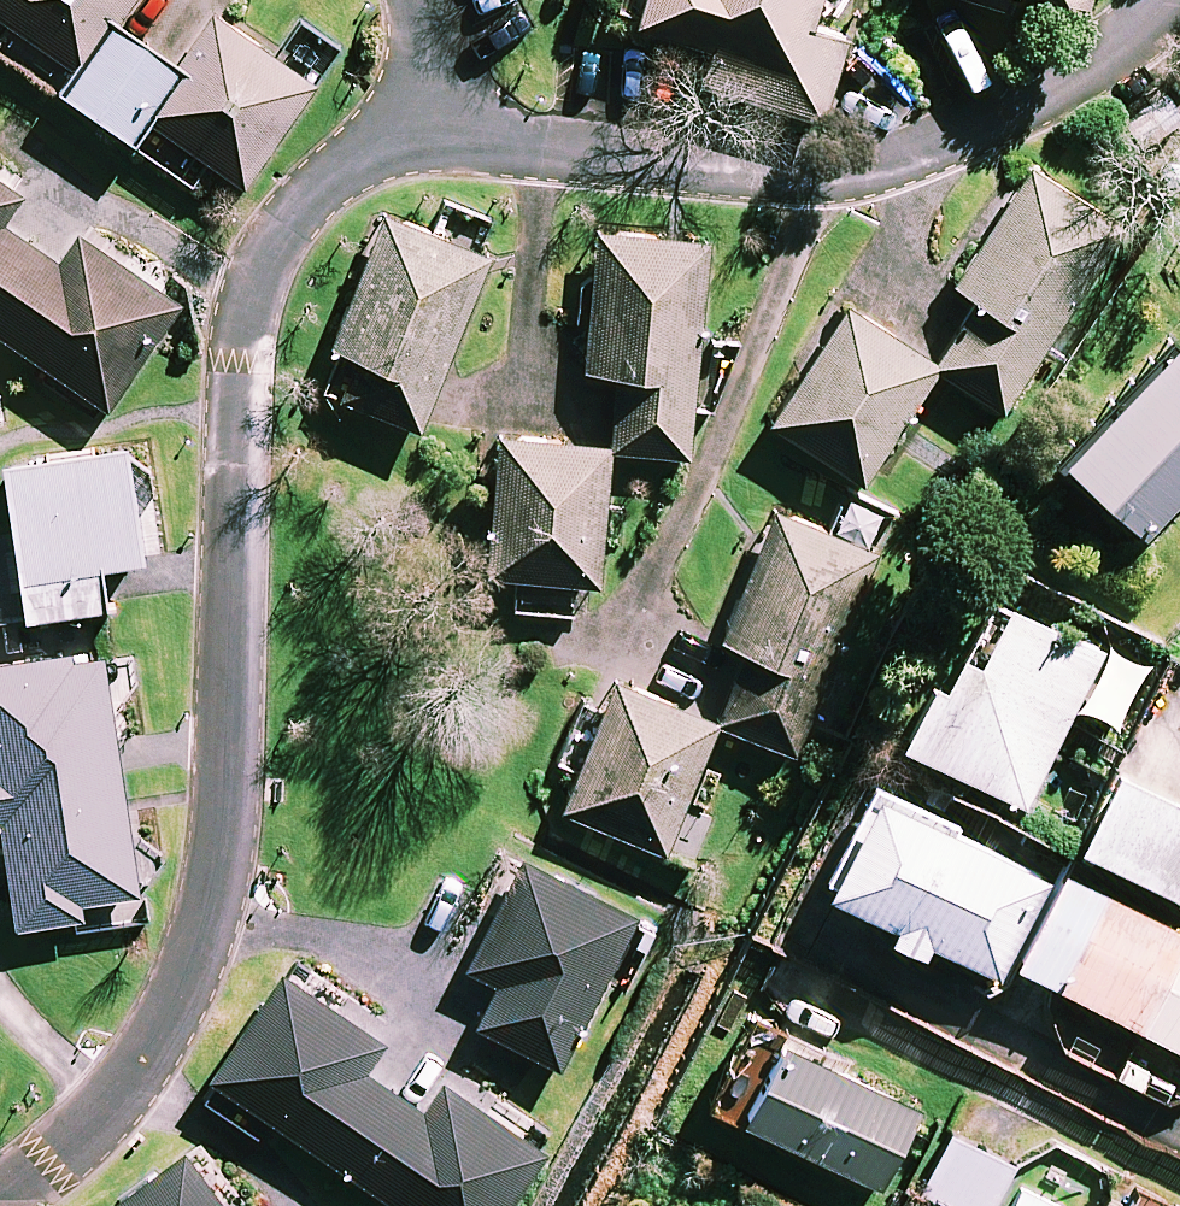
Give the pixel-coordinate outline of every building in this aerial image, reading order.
[(79,75),(63,98),(134,147),(149,124),(243,189),(312,90),(214,22),(180,71),(116,27),(135,0),(0,0),(0,21),(79,75)] [(634,28),(708,50),(697,86),(823,124),(848,43),(811,32),(821,0),(643,0),(634,28)] [(1007,12),(1011,0),(966,0),(1007,12)] [(1085,12),(1089,0),(1047,0),(1085,12)] [(847,312),(771,427),(861,486),(936,372),(1003,415),(1121,232),(1030,172),(954,288),(979,305),(937,371),(847,312)] [(0,183),(0,339),(107,413),(179,307),(78,238),(58,267),(1,228),(22,198),(0,183)] [(487,261),(385,221),(333,351),(356,360),(339,402),(419,434),(487,261)] [(707,246),(597,236),(585,375),(619,378),(612,453),(688,460),(707,246)] [(1175,348),(1065,463),(1145,540),(1179,504),(1179,353),(1175,348)] [(610,450),(499,441),(489,580),(599,588),(610,450)] [(3,466),(12,533),(0,535),(0,625),(105,611),(99,570),(141,565),(126,450),(3,466)] [(876,557),(777,517),(724,645),(748,655),(718,727),(794,758),(876,557)] [(1026,810),(1052,755),(1104,780),(1119,749),(1067,724),(1101,655),(991,601),(962,663),(948,656),(902,750),(1026,810)] [(103,651),(0,666),(0,826),(15,930),(83,921),(80,905),(138,897),(103,651)] [(717,726),(614,683),(560,812),(663,855),(717,726)] [(1117,776),(1079,853),(1179,903),(1179,807),(1117,776)] [(818,893),(891,930),(884,943),(925,963),(931,950),(1001,985),(1010,967),(1054,880),(871,788),(818,893)] [(644,917),(509,853),(458,961),(485,987),(462,1034),(565,1082),(644,917)] [(1010,967),(1179,1053),(1179,935),(1089,889),(1086,896),(1054,880),(1010,967)] [(270,958),(190,1071),(382,1205),(504,1205),(543,1152),(449,1086),(424,1120),(368,1080),(393,1045),(270,958)] [(920,1113),(783,1044),(743,1124),(879,1193),(920,1113)] [(192,1126),(69,1205),(244,1205),(192,1126)] [(947,1137),(920,1195),(944,1205),(995,1205),(1013,1168),(947,1137)] [(1019,1188),(1010,1205),(1055,1205),(1019,1188)]
